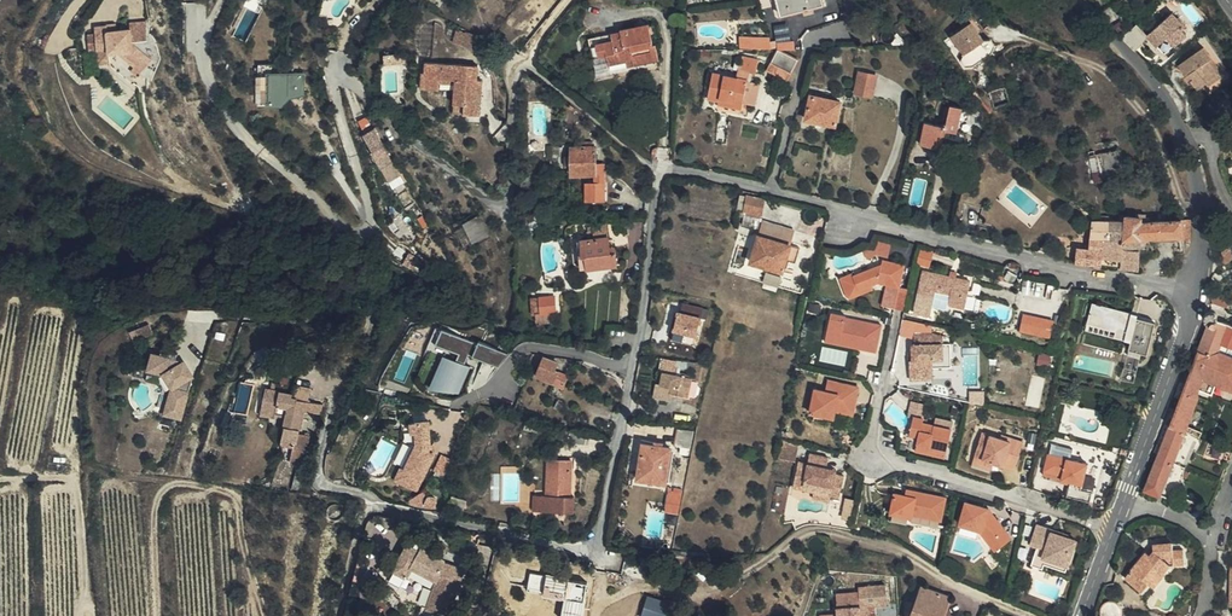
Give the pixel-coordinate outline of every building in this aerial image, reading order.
[(782,0),(779,1),(782,14),(825,5),(824,0),(782,0)] [(1165,52),(1187,32),(1181,26),(1184,22),(1172,9),(1147,32),(1165,52)] [(150,17),(133,18),(134,25),(134,36),(151,36),(150,17)] [(966,52),(985,38),(971,19),(952,34),(966,52)] [(134,36),(134,25),(111,26),(111,20),(98,20),(99,27),(91,28),(92,44),(99,43),(100,59),(112,58),(112,60),(137,75),(159,54),(152,47),(151,36),(134,36)] [(631,61),(633,68),(659,63),(655,46),(652,46),(651,40),(655,39),(652,27),(647,28),(646,27),(624,31),(624,33),(614,35),(615,41),(593,45),(596,59),(603,58),(605,66),(624,62),(631,61)] [(134,79),(137,75),(112,60),(112,58),(100,59),(99,43),(92,44),(91,28),(86,29),(88,70),(101,69),(100,65),(109,64),(134,79)] [(472,46),(475,32),(458,28),(454,42),(472,46)] [(753,37),(753,49),(779,49),(778,40),(770,40),(770,37),(753,37)] [(1198,84),(1207,77),(1221,65),(1203,43),(1180,62),(1198,84)] [(779,50),(771,64),(792,74),(799,59),(779,50)] [(752,66),(753,60),(743,58),(739,71),(750,73),(756,74),(758,67),(752,66)] [(478,78),(479,64),(428,61),(427,70),(424,70),(423,88),(441,89),(442,78),(458,79),(456,104),(465,105),(464,113),(480,114),(483,78),(478,78)] [(626,70),(633,68),(631,61),(624,62),(626,70)] [(307,93),(306,72),(273,71),(273,63),(260,63),(260,105),(285,105),(292,96),(307,93)] [(792,74),(771,64),(767,73),(788,82),(792,74)] [(1221,65),(1207,77),(1209,80),(1224,68),(1221,65)] [(750,73),(739,71),(738,79),(748,82),(750,73)] [(748,82),(738,79),(714,74),(708,100),(720,103),(721,99),(743,104),(748,82)] [(871,100),(877,79),(862,74),(855,95),(871,100)] [(834,129),(840,102),(811,95),(806,119),(817,121),(816,125),(834,129)] [(721,99),(720,103),(719,107),(742,112),(743,104),(721,99)] [(963,145),(966,134),(956,133),(961,109),(950,107),(946,128),(924,124),(919,145),(940,150),(942,140),(963,145)] [(366,133),(375,149),(376,150),(386,145),(375,127),(366,133)] [(382,169),(395,162),(386,145),(376,150),(375,149),(371,151),(382,169)] [(595,164),(595,148),(570,148),(570,175),(595,175),(595,178),(604,178),(604,164),(595,164)] [(1099,153),(1104,177),(1125,173),(1120,148),(1099,153)] [(1095,183),(1105,180),(1104,177),(1099,153),(1098,149),(1088,152),(1095,183)] [(604,178),(595,178),(595,183),(586,183),(585,206),(603,207),(604,178)] [(749,196),(745,214),(761,218),(765,200),(749,196)] [(761,218),(745,214),(743,219),(760,222),(761,218)] [(1191,229),(1192,219),(1146,221),(1146,214),(1137,215),(1136,219),(1125,219),(1125,224),(1121,268),(1138,271),(1139,255),(1153,253),(1155,237),(1183,235),(1183,240),(1190,239),(1191,229)] [(466,220),(472,239),(488,234),(483,215),(466,220)] [(1075,264),(1102,266),(1105,222),(1097,222),(1098,217),(1092,216),(1089,249),(1077,248),(1075,264)] [(1102,266),(1121,268),(1125,224),(1105,222),(1102,266)] [(608,223),(594,226),(596,235),(610,232),(608,223)] [(758,236),(790,246),(792,237),(760,228),(758,236)] [(782,272),(790,246),(758,236),(750,262),(782,272)] [(617,266),(615,248),(610,249),(609,238),(581,241),(583,257),(585,257),(587,269),(617,266)] [(876,254),(890,256),(893,241),(879,239),(876,254)] [(931,266),(934,251),(922,249),(919,263),(931,266)] [(903,266),(886,262),(885,266),(879,265),(856,274),(855,271),(842,276),(846,287),(856,284),(858,287),(875,281),(876,283),(898,288),(903,266)] [(781,285),(783,281),(784,277),(767,271),(766,275),(765,279),(781,285)] [(957,280),(951,278),(924,272),(914,315),(930,318),(936,293),(952,297),(950,309),(964,312),(970,283),(957,280)] [(877,286),(876,283),(875,281),(858,287),(856,284),(846,287),(848,293),(852,295),(877,286)] [(540,297),(540,299),(540,313),(536,314),(537,323),(554,322),(553,313),(556,313),(555,297),(540,297)] [(1138,312),(1095,302),(1094,307),(1092,307),(1091,315),(1092,315),(1091,317),(1119,323),(1118,330),(1135,333),(1133,339),(1132,345),(1148,349),(1156,321),(1138,317),(1138,312)] [(702,317),(679,311),(672,337),(695,343),(702,317)] [(833,311),(828,333),(846,337),(845,341),(877,348),(882,324),(847,316),(847,314),(833,311)] [(1055,318),(1025,312),(1021,330),(1051,336),(1055,318)] [(1169,426),(1188,433),(1202,438),(1223,393),(1231,396),(1231,362),(1220,357),(1224,347),(1231,350),(1231,327),(1216,321),(1216,317),(1216,316),(1215,314),(1211,312),(1208,312),(1205,314),(1204,317),(1204,320),(1205,323),(1208,325),(1169,426)] [(1092,315),(1091,315),(1087,328),(1133,339),(1135,333),(1118,330),(1119,323),(1091,317),(1092,315)] [(151,323),(133,330),(137,339),(155,331),(151,323)] [(433,386),(460,392),(470,365),(466,363),(469,354),(496,364),(507,350),(437,323),(427,349),(447,356),(433,386)] [(846,337),(828,333),(827,341),(844,345),(845,341),(846,337)] [(907,362),(908,376),(932,376),(932,370),(950,370),(950,346),(943,346),(942,339),(927,336),(914,337),(915,346),(911,346),(912,362),(907,362)] [(845,341),(844,345),(876,352),(877,348),(845,341)] [(191,358),(160,351),(156,368),(172,371),(179,386),(175,402),(173,412),(190,416),(200,372),(191,358)] [(544,357),(541,364),(555,371),(558,363),(544,357)] [(665,360),(663,372),(675,375),(678,363),(665,360)] [(541,364),(540,366),(535,375),(562,388),(567,377),(555,371),(541,364)] [(166,400),(175,402),(179,386),(172,371),(156,368),(154,377),(161,379),(169,394),(166,400)] [(9,374),(0,370),(0,383),(7,384),(9,374)] [(688,398),(691,379),(675,375),(663,372),(660,386),(678,390),(677,396),(688,398)] [(305,409),(309,384),(290,380),(291,377),(283,376),(281,382),(269,379),(267,388),(261,387),(257,407),(270,410),(270,413),(282,416),(277,442),(292,445),(295,428),(299,408),(305,409)] [(842,398),(845,383),(827,380),(826,389),(818,388),(813,413),(819,414),(830,417),(837,418),(838,412),(854,415),(856,401),(842,398)] [(859,386),(845,383),(842,398),(856,401),(859,386)] [(320,386),(309,384),(305,409),(315,411),(320,386)] [(688,398),(677,396),(678,390),(660,386),(656,385),(653,399),(669,402),(671,396),(687,399),(688,398)] [(923,413),(924,401),(911,400),(910,412),(923,413)] [(1142,404),(1136,402),(1132,412),(1139,414),(1142,404)] [(270,410),(257,407),(255,414),(269,417),(270,413),(270,410)] [(830,417),(819,414),(817,420),(829,423),(830,417)] [(948,450),(953,428),(936,424),(923,421),(924,417),(914,415),(910,434),(920,436),(919,441),(930,443),(930,446),(948,450)] [(936,424),(953,428),(955,420),(938,416),(936,424)] [(430,418),(411,419),(413,441),(401,464),(423,475),(434,452),(431,451),(430,418)] [(413,441),(411,419),(403,420),(404,438),(393,460),(401,464),(413,441)] [(697,428),(679,426),(675,445),(693,446),(695,436),(697,428)] [(1169,426),(1144,490),(1147,496),(1158,500),(1163,487),(1166,488),(1188,433),(1169,426)] [(315,444),(319,437),(312,436),(313,431),(295,428),(292,445),(289,465),(306,468),(311,443),(315,444)] [(1025,441),(1003,434),(1002,437),(983,431),(974,459),(993,465),(1015,472),(1025,441)] [(1030,431),(1028,441),(1036,442),(1038,433),(1030,431)] [(587,445),(589,436),(570,433),(568,441),(587,445)] [(947,456),(948,450),(930,446),(930,443),(919,441),(917,450),(947,456)] [(1052,444),(1052,452),(1072,454),(1073,446),(1052,444)] [(669,481),(675,451),(647,446),(642,475),(669,481)] [(1048,452),(1044,470),(1063,474),(1061,479),(1069,481),(1081,484),(1087,461),(1048,452)] [(446,474),(453,458),(442,453),(435,469),(446,474)] [(842,477),(833,475),(823,473),(824,467),(827,458),(807,453),(803,469),(794,467),(790,483),(799,485),(798,490),(810,492),(828,497),(836,499),(842,477)] [(991,471),(993,465),(974,459),(972,465),(991,471)] [(548,461),(548,473),(552,473),(551,494),(567,494),(571,494),(572,461),(548,461)] [(423,475),(401,464),(395,476),(417,486),(423,475)] [(1063,474),(1044,470),(1042,475),(1061,479),(1063,474)] [(1080,489),(1081,484),(1069,481),(1067,486),(1080,489)] [(666,510),(680,513),(684,488),(671,485),(666,510)] [(1080,489),(1067,486),(1065,497),(1090,503),(1093,492),(1080,489)] [(938,528),(945,500),(906,491),(905,497),(892,494),(887,520),(920,528),(920,524),(938,528)] [(539,509),(543,493),(537,492),(534,508),(539,509)] [(826,503),(828,497),(810,492),(808,498),(826,503)] [(465,506),(468,497),(453,493),(450,501),(465,506)] [(548,495),(543,493),(539,509),(572,515),(575,499),(571,499),(567,498),(567,494),(551,494),(548,495)] [(1012,537),(989,506),(967,500),(959,530),(982,535),(993,551),(1012,537)] [(1059,537),(1060,531),(1037,524),(1032,542),(1039,544),(1037,553),(1072,564),(1079,539),(1069,536),(1068,540),(1059,537)] [(1070,534),(1060,531),(1059,537),(1068,540),(1069,536),(1070,534)] [(1164,572),(1172,563),(1185,561),(1184,548),(1174,548),(1173,541),(1155,544),(1156,550),(1152,555),(1148,551),(1126,576),(1143,590),(1150,581),(1155,585),(1165,573),(1164,572)] [(445,615),(455,588),(457,589),(463,570),(434,560),(436,556),(419,548),(418,551),(407,544),(400,559),(398,557),(378,570),(388,586),(407,572),(410,567),(427,577),(417,604),(445,615)] [(1072,564),(1037,553),(1034,565),(1045,568),(1047,563),(1070,570),(1072,564)] [(588,580),(531,571),(528,589),(566,596),(562,615),(582,615),(588,580)] [(911,615),(944,615),(951,595),(922,584),(911,615)] [(875,613),(867,614),(866,606),(874,605),(885,604),(883,586),(856,590),(857,594),(834,597),(837,615),(836,615),(875,615),(875,613)] [(650,594),(643,615),(669,615),(674,602),(650,594)] [(1099,615),(1121,615),(1122,613),(1121,610),(1118,606),(1114,602),(1109,602),(1104,604),(1101,607),(1099,611),(1099,615)] [(875,613),(874,605),(866,606),(867,614),(875,613)]
